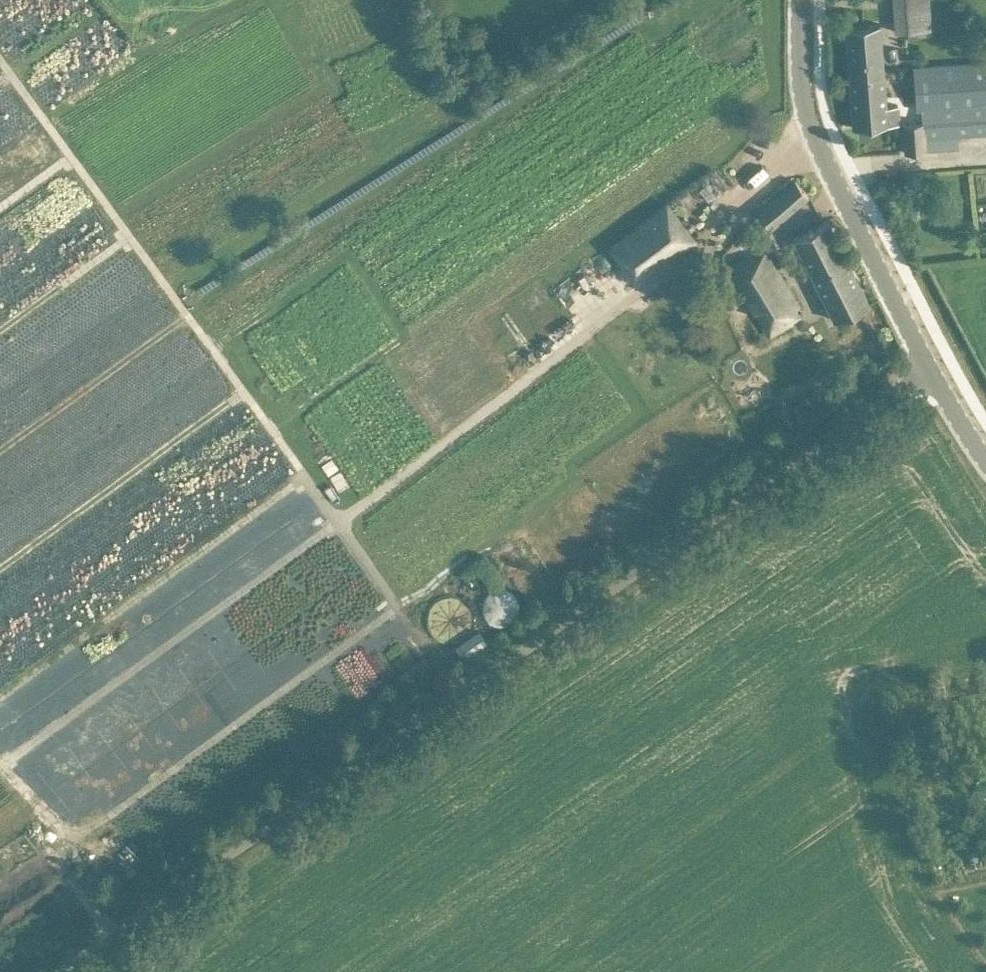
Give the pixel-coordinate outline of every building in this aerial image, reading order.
[(895,31),(917,29),(917,34),(932,33),(930,0),(892,0),(895,31)] [(846,25),(849,75),(884,73),(883,66),(880,22),(846,25)] [(924,120),(925,137),(926,150),(958,148),(957,134),(985,132),(985,61),(913,66),(915,108),(923,108),(924,120)] [(884,73),(849,75),(853,126),(900,122),(899,103),(887,103),(884,73)] [(905,151),(926,150),(925,137),(924,120),(903,122),(905,151)] [(795,179),(757,211),(771,227),(809,195),(795,179)] [(912,192),(913,201),(922,200),(922,192),(912,192)] [(667,198),(606,245),(635,283),(697,237),(667,198)] [(828,219),(794,236),(835,319),(869,302),(828,219)] [(753,254),(750,250),(730,261),(771,333),(795,319),(789,309),(799,303),(769,253),(760,258),(756,251),(753,254)] [(844,339),(850,353),(862,348),(856,334),(844,339)] [(583,550),(591,560),(604,550),(597,540),(583,550)] [(976,838),(965,842),(969,852),(975,850),(978,844),(976,838)]
